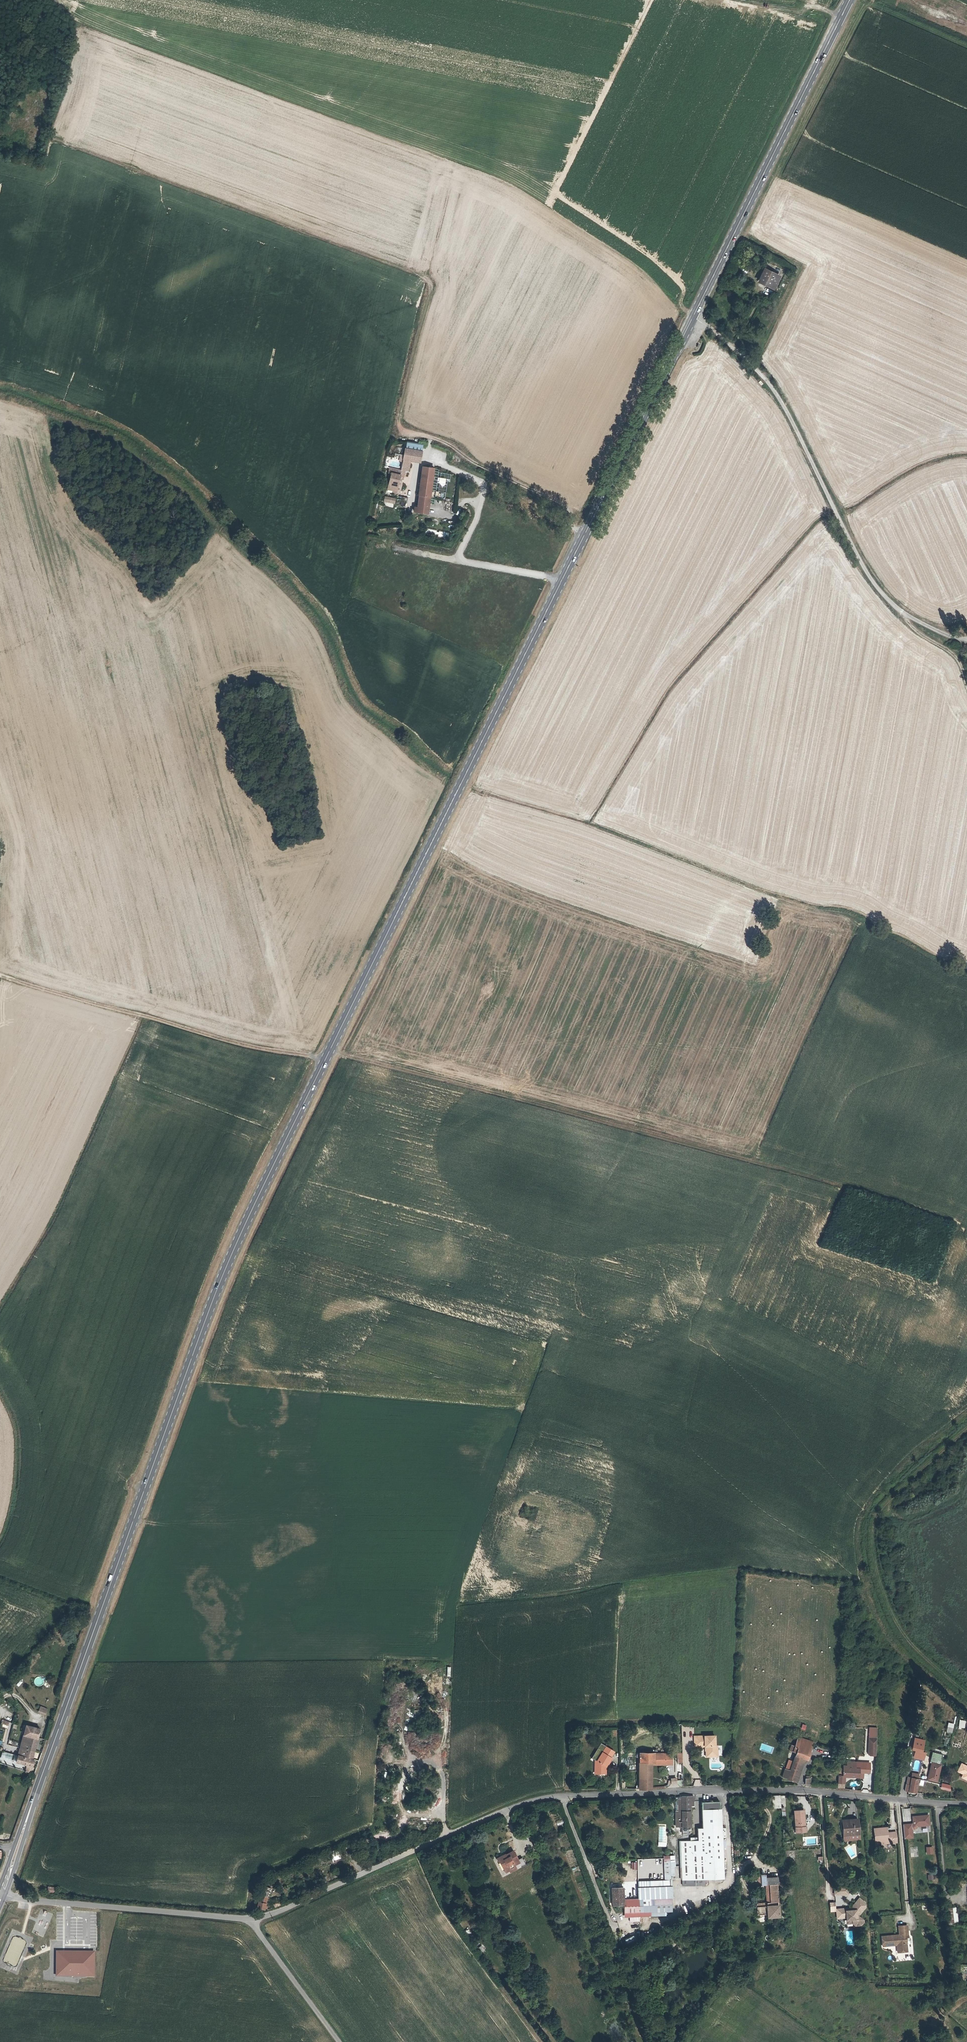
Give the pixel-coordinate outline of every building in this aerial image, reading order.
[(25,148),(34,151),(39,135),(31,132),(25,148)] [(765,270),(763,274),(764,275),(761,280),(774,286),(779,277),(765,270)] [(764,275),(763,274),(759,281),(773,288),(774,286),(761,280),(764,275)] [(397,463),(405,463),(406,454),(417,455),(419,442),(406,441),(401,440),(397,463)] [(422,459),(418,489),(417,498),(411,497),(410,505),(425,507),(432,461),(422,459)] [(387,469),(384,487),(392,489),(397,465),(386,463),(385,468),(387,469)] [(382,486),(381,492),(391,494),(392,489),(384,487),(382,486)] [(33,1683),(40,1686),(44,1679),(37,1676),(33,1683)] [(45,1715),(47,1708),(40,1706),(38,1713),(45,1715)] [(8,1728),(10,1722),(3,1719),(0,1726),(8,1728)] [(946,1732),(952,1733),(954,1724),(948,1722),(946,1732)] [(40,1729),(26,1725),(20,1748),(20,1749),(26,1750),(26,1749),(34,1751),(40,1729)] [(868,1755),(876,1755),(878,1728),(869,1727),(868,1755)] [(794,1747),(812,1754),(815,1744),(798,1737),(794,1747)] [(715,1738),(694,1738),(695,1749),(706,1749),(706,1759),(718,1759),(718,1748),(715,1748),(715,1738)] [(787,1780),(794,1783),(803,1759),(806,1760),(809,1761),(812,1754),(794,1747),(791,1746),(789,1751),(796,1754),(792,1763),(789,1771),(785,1769),(783,1777),(787,1779),(787,1780)] [(26,1750),(20,1749),(16,1762),(27,1765),(26,1771),(30,1773),(34,1759),(32,1759),(34,1751),(26,1749),(26,1750)] [(2,1751),(1,1757),(14,1760),(15,1754),(2,1751)] [(941,1753),(932,1751),(930,1761),(932,1761),(929,1779),(936,1780),(939,1764),(938,1764),(941,1753)] [(594,1760),(594,1769),(596,1769),(596,1774),(604,1775),(605,1769),(604,1768),(605,1766),(606,1767),(611,1759),(601,1753),(596,1760),(594,1760)] [(638,1754),(639,1765),(652,1765),(671,1764),(671,1754),(638,1754)] [(803,1759),(794,1783),(797,1784),(806,1760),(803,1759)] [(843,1765),(843,1768),(859,1769),(859,1772),(870,1773),(870,1763),(848,1762),(847,1765),(843,1765)] [(961,1764),(957,1772),(963,1775),(962,1778),(966,1780),(966,1767),(961,1764)] [(840,1767),(839,1783),(845,1783),(845,1776),(859,1777),(859,1772),(859,1769),(843,1768),(840,1767)] [(652,1789),(652,1770),(639,1771),(639,1789),(652,1789)] [(917,1793),(919,1778),(910,1776),(907,1791),(917,1793)] [(682,1778),(670,1779),(670,1787),(683,1786),(682,1778)] [(941,1789),(951,1791),(951,1785),(942,1783),(941,1789)] [(772,1796),(773,1808),(782,1807),(781,1796),(772,1796)] [(681,1797),(681,1799),(681,1813),(677,1813),(675,1813),(675,1820),(677,1820),(682,1819),(682,1827),(682,1832),(691,1832),(690,1797),(681,1797)] [(722,1838),(721,1828),(721,1809),(719,1809),(719,1802),(701,1803),(702,1829),(703,1879),(723,1879),(722,1854),(722,1838)] [(806,1810),(795,1811),(796,1833),(806,1833),(805,1828),(807,1828),(806,1810)] [(928,1816),(912,1818),(913,1824),(911,1826),(911,1828),(913,1829),(915,1829),(916,1827),(929,1826),(928,1816)] [(843,1823),(844,1834),(854,1833),(854,1835),(860,1835),(858,1820),(848,1821),(848,1823),(843,1823)] [(911,1828),(911,1826),(903,1826),(904,1840),(912,1839),(912,1829),(913,1829),(911,1828)] [(873,1829),(875,1839),(879,1839),(879,1842),(884,1841),(884,1843),(896,1842),(895,1831),(891,1831),(891,1833),(887,1833),(887,1827),(873,1829)] [(681,1880),(703,1879),(702,1829),(697,1829),(697,1841),(680,1842),(681,1880)] [(499,1862),(504,1870),(508,1868),(509,1870),(514,1867),(516,1870),(520,1879),(526,1875),(518,1860),(513,1851),(505,1855),(504,1854),(496,1859),(498,1862),(499,1862)] [(638,1883),(639,1901),(639,1915),(650,1914),(651,1918),(665,1918),(665,1914),(671,1914),(671,1900),(670,1882),(669,1878),(673,1878),(672,1864),(674,1864),(674,1858),(663,1858),(665,1883),(638,1883)] [(773,1880),(761,1881),(761,1887),(764,1886),(766,1907),(753,1908),(753,1916),(764,1915),(764,1918),(775,1917),(775,1906),(771,1906),(771,1904),(773,1904),(772,1886),(774,1886),(773,1880)] [(260,1896),(257,1906),(264,1908),(270,1887),(261,1885),(259,1895),(260,1896)] [(764,1886),(761,1887),(762,1904),(752,1905),(753,1908),(766,1907),(764,1886)] [(623,1901),(623,1889),(611,1890),(612,1907),(624,1907),(624,1915),(639,1915),(639,1901),(623,1901)] [(861,1899),(859,1902),(866,1909),(867,1908),(867,1904),(861,1899)] [(843,1909),(844,1918),(848,1918),(848,1920),(853,1920),(853,1924),(856,1926),(862,1926),(864,1924),(864,1920),(860,1916),(866,1909),(859,1902),(853,1908),(853,1911),(848,1911),(847,1909),(843,1909)] [(958,1907),(951,1908),(953,1922),(959,1921),(958,1907)] [(904,1944),(907,1943),(907,1939),(909,1939),(908,1926),(899,1927),(900,1936),(900,1939),(897,1939),(896,1936),(882,1938),(883,1948),(897,1946),(897,1954),(904,1953),(904,1944)] [(625,1940),(627,1945),(634,1942),(632,1937),(625,1940)] [(95,1951),(57,1951),(57,1976),(87,1976),(95,1976),(95,1951)]
